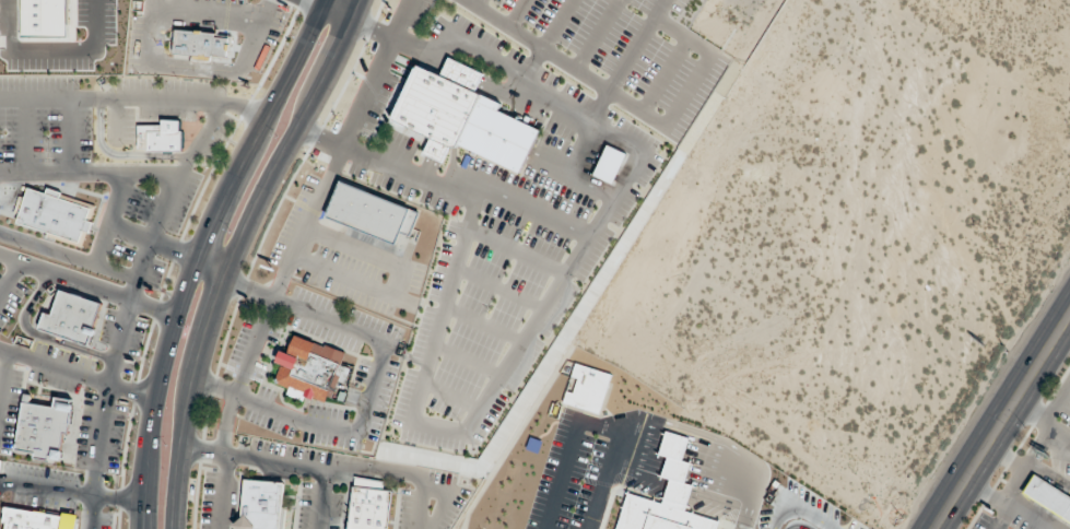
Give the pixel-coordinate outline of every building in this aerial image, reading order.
[(10,42),(11,0),(60,0),(59,43),(10,42)] [(541,129),(521,172),(459,143),(458,146),(449,146),(442,162),(423,153),(431,138),(393,120),(395,116),(393,116),(416,67),(418,67),(420,63),(442,74),(449,57),(484,72),(477,91),(503,103),(499,109),(541,129)] [(183,120),(160,120),(160,126),(137,126),(137,151),(183,151),(183,120)] [(608,144),(627,153),(613,184),(593,175),(608,144)] [(396,246),(326,218),(340,180),(420,213),(410,237),(400,234),(396,246)] [(82,248),(46,237),(47,234),(16,224),(20,214),(13,213),(19,196),(24,198),(26,191),(21,190),(22,186),(46,193),(47,188),(62,192),(61,195),(96,205),(92,221),(94,222),(90,235),(86,234),(82,248)] [(102,304),(59,290),(51,315),(44,313),(37,330),(89,348),(93,337),(95,338),(98,330),(93,329),(102,304)] [(273,385),(339,407),(353,367),(349,366),(352,355),(296,336),(291,352),(281,349),(277,361),(281,362),(273,385)] [(611,374),(600,413),(563,402),(569,377),(574,363),(611,374)] [(23,392),(70,401),(60,461),(13,452),(23,392)] [(684,482),(693,485),(684,510),(661,503),(669,479),(660,477),(667,457),(658,454),(659,451),(666,430),(689,437),(682,459),(682,460),(690,462),(684,482)] [(1031,473),(1069,498),(1069,525),(1019,493),(1021,489),(1020,489),(1020,484),(1027,472),(1031,474),(1031,473)] [(392,493),(385,491),(386,481),(353,478),(347,528),(388,528),(392,493)] [(244,479),(238,528),(290,528),(292,509),(282,507),(285,483),(244,479)] [(719,521),(717,528),(616,528),(627,493),(661,503),(684,510),(719,521)] [(79,518),(77,528),(1,528),(5,506),(79,518)]
